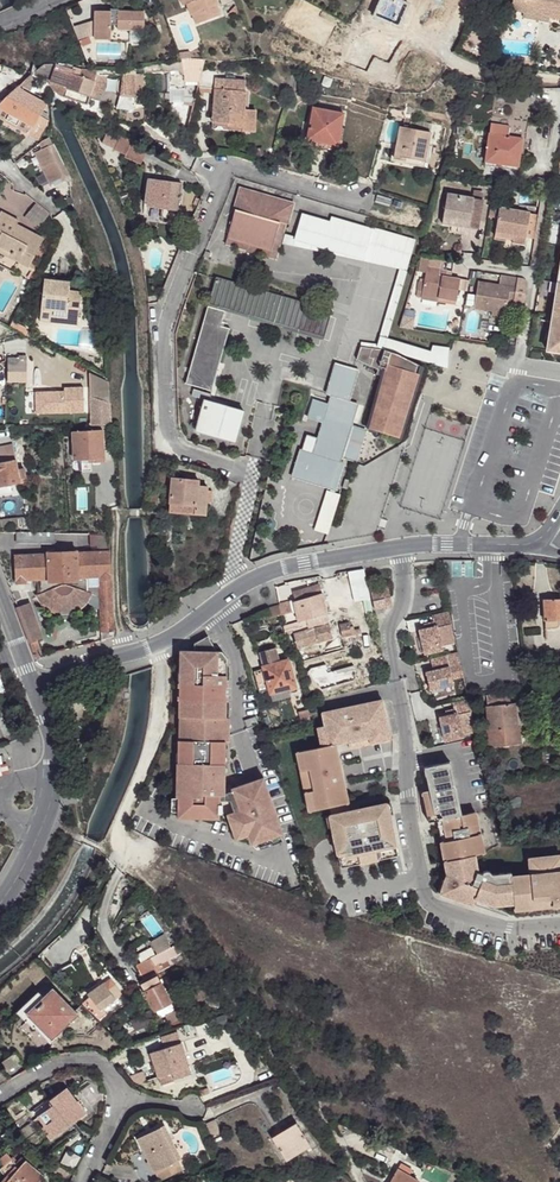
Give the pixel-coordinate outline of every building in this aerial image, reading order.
[(188,3),(186,4),(191,15),(192,14),(196,24),(220,15),(216,5),(217,5),(215,0),(187,0),(188,3)] [(423,11),(408,5),(409,4),(400,0),(380,0),(373,17),(388,23),(386,27),(394,32),(405,34),(407,28),(415,31),(423,11)] [(511,10),(533,14),(534,7),(550,10),(549,17),(559,19),(559,0),(512,0),(511,10)] [(235,7),(228,14),(231,15),(234,14),(236,12),(237,8),(235,7)] [(550,18),(549,17),(550,10),(534,7),(533,14),(523,13),(522,17),(549,22),(550,18)] [(144,30),(144,12),(118,12),(118,17),(111,17),(111,11),(95,11),(94,39),(111,39),(111,25),(118,25),(118,30),(144,30)] [(89,37),(79,41),(81,47),(91,43),(89,37)] [(288,59),(292,45),(285,43),(281,57),(288,59)] [(361,44),(355,49),(366,54),(369,50),(361,44)] [(351,56),(340,52),(334,69),(346,73),(351,56)] [(29,74),(45,79),(49,63),(39,62),(29,74)] [(184,103),(193,105),(204,62),(162,64),(163,70),(163,72),(169,71),(169,83),(185,83),(185,88),(184,103)] [(102,94),(107,79),(96,76),(98,72),(91,71),(73,67),(49,63),(45,79),(49,79),(47,85),(55,91),(64,96),(88,104),(90,97),(93,98),(95,92),(100,94),(102,94)] [(144,72),(163,70),(162,64),(144,65),(144,71),(144,72)] [(123,76),(121,91),(136,93),(136,95),(144,95),(144,74),(135,74),(135,75),(123,76)] [(30,76),(20,85),(31,91),(34,85),(36,80),(30,76)] [(215,78),(212,122),(228,123),(227,126),(242,127),(242,131),(254,132),(256,110),(244,109),(246,81),(215,78)] [(28,134),(29,133),(40,139),(50,121),(39,116),(42,111),(46,104),(17,88),(0,104),(0,118),(28,134)] [(307,140),(338,146),(344,114),(313,108),(307,140)] [(39,116),(50,121),(49,115),(42,111),(39,116)] [(400,127),(394,158),(404,161),(405,158),(425,161),(432,124),(405,119),(403,127),(400,127)] [(491,123),(485,162),(518,167),(524,127),(491,123)] [(102,143),(114,149),(119,136),(108,131),(102,143)] [(132,133),(129,139),(132,141),(141,144),(143,139),(132,133)] [(121,136),(114,150),(126,155),(132,141),(121,136)] [(42,149),(35,153),(50,184),(60,179),(62,183),(69,179),(50,138),(43,141),(40,143),(42,149)] [(125,157),(141,165),(148,149),(132,141),(126,155),(125,157)] [(181,183),(147,179),(144,203),(162,205),(160,217),(176,219),(177,208),(178,208),(181,183)] [(294,204),(240,188),(234,209),(235,209),(225,244),(247,250),(248,245),(271,251),(279,222),(287,224),(288,225),(294,204)] [(447,194),(443,219),(469,223),(469,228),(478,229),(482,200),(483,192),(474,191),(473,198),(447,194)] [(48,215),(36,205),(25,217),(38,228),(48,215)] [(497,218),(499,208),(491,207),(489,217),(497,218)] [(530,214),(499,208),(497,218),(495,232),(526,238),(534,239),(538,216),(530,214)] [(0,213),(0,248),(11,254),(9,257),(29,267),(43,239),(16,225),(18,221),(1,212),(0,213)] [(319,218),(302,213),(295,237),(284,234),(287,224),(279,222),(271,251),(248,245),(246,252),(247,253),(256,255),(276,259),(280,243),(310,250),(319,218)] [(330,221),(319,218),(312,242),(364,257),(373,229),(331,217),(330,221)] [(443,219),(442,224),(468,228),(469,228),(469,223),(443,219)] [(364,257),(312,242),(310,250),(406,271),(415,241),(373,229),(364,257)] [(526,238),(495,232),(494,236),(513,240),(513,242),(525,245),(526,238)] [(141,246),(147,244),(144,234),(137,236),(141,246)] [(0,248),(0,252),(9,257),(11,254),(0,248)] [(256,255),(247,253),(239,285),(247,287),(256,255)] [(422,292),(422,295),(456,301),(458,290),(460,279),(451,278),(452,272),(426,268),(424,283),(419,282),(417,291),(422,292)] [(399,269),(380,335),(388,337),(407,272),(399,269)] [(478,282),(474,308),(492,311),(506,313),(508,301),(509,297),(514,298),(513,302),(513,305),(523,307),(527,282),(523,279),(501,275),(500,286),(478,282)] [(216,278),(208,304),(251,316),(258,291),(247,287),(239,285),(216,278)] [(468,280),(460,279),(458,290),(466,291),(468,280)] [(79,319),(81,299),(68,298),(69,291),(70,282),(69,282),(58,281),(44,280),(41,310),(54,311),(53,316),(79,319)] [(81,299),(81,292),(69,291),(68,298),(81,299)] [(258,291),(251,316),(324,337),(331,312),(258,291)] [(455,304),(456,301),(422,295),(421,299),(455,304)] [(555,298),(549,335),(554,336),(552,352),(559,353),(559,299),(555,298)] [(185,384),(211,391),(229,329),(220,326),(225,311),(208,306),(185,384)] [(54,311),(41,310),(40,321),(78,325),(79,319),(53,316),(54,311)] [(399,328),(413,330),(415,318),(403,315),(399,328)] [(14,322),(11,328),(31,338),(33,334),(26,331),(27,328),(14,322)] [(552,352),(554,336),(549,335),(546,351),(552,352)] [(431,351),(380,336),(376,347),(448,369),(449,347),(433,345),(431,351)] [(397,354),(384,350),(360,347),(356,359),(378,370),(376,374),(382,377),(367,428),(400,438),(419,374),(415,373),(418,365),(397,354)] [(26,371),(26,359),(20,359),(8,359),(9,371),(26,371)] [(358,370),(336,363),(327,394),(332,395),(329,405),(314,400),(309,418),(323,422),(318,439),(313,455),(302,451),(301,451),(292,476),(335,490),(344,463),(340,462),(342,457),(356,461),(365,431),(350,427),(357,405),(348,402),(358,370)] [(90,373),(91,426),(111,425),(109,382),(90,373)] [(36,414),(84,412),(84,388),(64,388),(64,391),(36,392),(36,414)] [(204,400),(196,431),(235,442),(244,411),(204,400)] [(90,462),(104,462),(103,430),(100,430),(93,430),(74,431),(75,460),(90,459),(90,462)] [(302,451),(313,455),(318,439),(307,435),(302,451)] [(20,483),(21,483),(27,482),(24,468),(18,469),(13,444),(0,447),(0,487),(10,485),(20,483)] [(156,480),(165,481),(166,466),(157,466),(156,480)] [(199,480),(171,478),(169,504),(170,504),(195,506),(194,515),(205,515),(206,502),(207,491),(207,487),(198,486),(199,480)] [(10,485),(0,487),(0,494),(12,492),(10,485)] [(328,535),(340,495),(327,491),(315,531),(328,535)] [(149,507),(154,508),(157,493),(151,492),(149,507)] [(194,515),(195,506),(170,504),(170,513),(194,515)] [(17,518),(0,520),(1,528),(17,527),(17,518)] [(54,544),(54,533),(17,533),(17,543),(54,544)] [(101,610),(102,632),(101,632),(102,640),(113,637),(107,535),(90,535),(90,546),(100,546),(100,552),(77,553),(76,552),(48,553),(48,554),(14,556),(16,583),(26,583),(26,580),(40,579),(40,594),(37,595),(43,605),(46,608),(52,611),(60,614),(64,614),(72,612),(79,609),(84,605),(91,608),(101,610)] [(349,572),(354,615),(371,613),(366,570),(349,572)] [(293,592),(296,601),(321,594),(319,585),(293,592)] [(371,592),(373,601),(384,599),(386,607),(391,606),(387,588),(371,592)] [(274,607),(276,615),(296,610),(300,623),(283,627),(285,635),(293,632),(297,647),(331,639),(322,593),(321,594),(296,601),(289,602),(279,605),(279,606),(274,607)] [(373,601),(375,610),(386,607),(384,599),(373,601)] [(544,620),(545,620),(545,629),(550,629),(550,628),(555,628),(557,628),(559,627),(559,625),(559,620),(559,600),(544,600),(544,620)] [(17,607),(31,643),(37,640),(42,638),(29,603),(17,607)] [(451,624),(448,612),(432,615),(434,623),(432,623),(433,628),(427,629),(419,631),(425,654),(442,650),(437,627),(451,624)] [(339,625),(342,637),(361,633),(360,629),(354,630),(353,627),(349,628),(348,623),(339,625)] [(208,636),(194,643),(194,651),(181,651),(180,652),(179,685),(178,685),(178,700),(179,700),(179,718),(178,763),(178,775),(178,785),(178,798),(178,812),(178,818),(219,819),(219,814),(226,814),(235,840),(247,836),(251,845),(258,843),(266,840),(247,783),(224,791),(225,741),(226,718),(226,701),(227,701),(227,684),(226,684),(226,665),(221,665),(221,654),(221,652),(216,652),(208,636)] [(43,655),(37,640),(31,643),(36,657),(43,655)] [(259,653),(263,669),(253,672),(259,693),(269,691),(272,701),(290,696),(288,689),(295,687),(288,660),(279,662),(275,648),(259,653)] [(452,679),(463,676),(460,665),(449,667),(446,655),(430,659),(433,668),(439,666),(440,670),(433,671),(426,673),(430,690),(453,685),(452,679)] [(532,671),(523,672),(524,680),(532,679),(532,671)] [(509,694),(486,696),(489,729),(485,729),(487,746),(520,743),(520,736),(519,726),(526,725),(523,703),(510,704),(509,694)] [(471,711),(468,699),(452,703),(454,710),(455,714),(448,716),(439,718),(445,741),(462,737),(457,714),(471,711)] [(322,747),(297,752),(309,812),(330,807),(348,804),(349,804),(337,745),(349,742),(390,734),(384,700),(322,713),(325,726),(329,746),(322,747)] [(299,712),(302,724),(310,722),(307,710),(299,712)] [(256,718),(245,721),(247,728),(258,724),(256,718)] [(526,725),(519,726),(520,736),(527,736),(526,725)] [(317,727),(322,747),(329,746),(325,726),(317,727)] [(390,734),(349,742),(350,748),(392,740),(390,734)] [(474,905),(476,899),(494,906),(514,904),(515,911),(534,909),(533,901),(552,899),(553,907),(559,906),(559,857),(528,860),(529,874),(511,875),(511,873),(491,875),(489,873),(487,872),(485,872),(483,873),(483,875),(479,873),(475,855),(484,853),(475,812),(460,815),(449,762),(424,768),(429,792),(422,794),(428,822),(437,820),(441,842),(448,874),(443,887),(446,888),(444,895),(474,905)] [(266,840),(258,843),(260,849),(282,841),(280,835),(283,834),(263,778),(247,783),(266,840)] [(332,815),(329,816),(340,868),(398,856),(387,803),(349,811),(332,815)] [(330,807),(332,815),(349,811),(348,804),(330,807)] [(533,901),(534,909),(553,907),(552,899),(533,901)] [(157,954),(136,965),(144,979),(173,964),(170,959),(181,953),(177,945),(172,948),(164,934),(150,941),(157,954)] [(140,982),(145,992),(162,983),(157,974),(140,982)] [(105,982),(109,988),(115,983),(111,978),(105,982)] [(81,1004),(99,1021),(107,1014),(102,1008),(122,994),(115,983),(109,988),(105,982),(87,994),(89,997),(81,1004)] [(162,983),(145,992),(154,1010),(171,1002),(162,983)] [(38,991),(17,1012),(33,1029),(34,1027),(52,1045),(68,1030),(64,1026),(76,1014),(53,990),(44,998),(38,991)] [(179,1010),(165,1015),(168,1024),(182,1020),(179,1010)] [(142,1014),(130,1020),(135,1031),(148,1025),(142,1014)] [(151,1052),(157,1075),(176,1070),(178,1076),(190,1073),(178,1033),(161,1038),(164,1048),(151,1052)] [(157,1075),(159,1082),(178,1076),(176,1070),(157,1075)] [(144,1072),(132,1076),(135,1084),(146,1080),(144,1072)] [(53,1105),(37,1116),(44,1125),(42,1127),(51,1139),(87,1113),(78,1101),(77,1102),(70,1106),(67,1102),(73,1097),(67,1087),(49,1100),(53,1105)] [(208,1088),(199,1090),(201,1096),(210,1093),(208,1088)] [(70,1106),(77,1102),(73,1097),(67,1102),(70,1106)] [(34,1111),(37,1116),(53,1105),(49,1100),(34,1111)] [(215,1120),(206,1123),(212,1136),(220,1133),(215,1120)] [(296,1124),(273,1138),(286,1161),(310,1146),(296,1124)] [(164,1125),(137,1139),(154,1172),(156,1171),(177,1161),(181,1159),(164,1125)] [(6,1177),(17,1165),(6,1153),(0,1158),(0,1161),(4,1165),(0,1169),(0,1170),(6,1177)] [(44,1176),(36,1169),(38,1166),(31,1160),(28,1163),(25,1160),(19,1168),(6,1181),(38,1181),(44,1176)] [(177,1161),(156,1171),(160,1180),(182,1170),(177,1161)] [(19,1168),(17,1165),(6,1177),(2,1181),(6,1181),(19,1168)] [(68,1171),(58,1166),(53,1175),(64,1180),(68,1171)] [(391,1181),(418,1181),(419,1181),(398,1170),(391,1181)]
